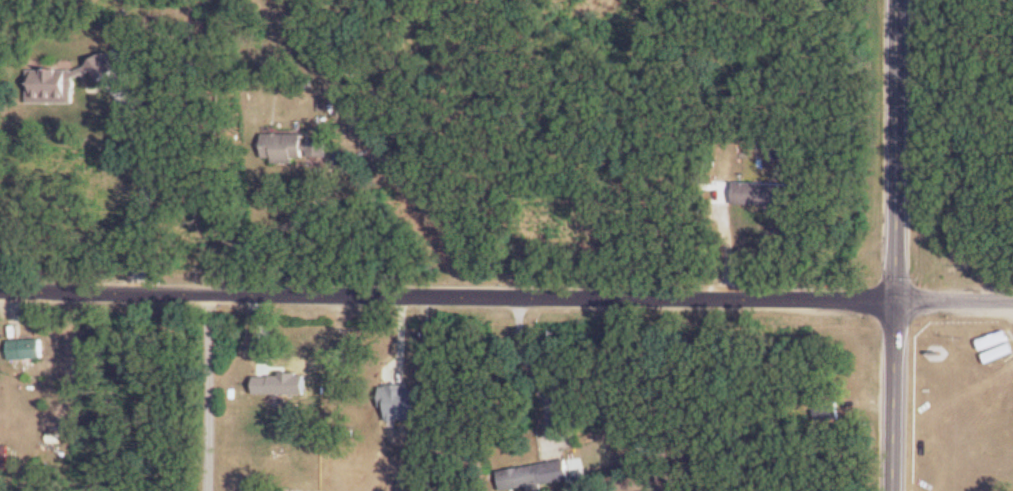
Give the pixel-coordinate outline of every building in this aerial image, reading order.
[(75,104),(75,75),(110,76),(111,56),(90,55),(89,70),(30,69),(29,103),(75,104)] [(304,133),(263,133),(263,162),(305,162),(305,165),(327,165),(327,139),(304,138),(304,133)] [(789,206),(789,183),(735,183),(735,205),(789,206)] [(10,340),(10,360),(44,360),(44,340),(10,340)] [(10,446),(0,446),(0,471),(9,471),(10,446)] [(530,487),(531,490),(544,490),(543,484),(571,481),(569,461),(500,470),(503,490),(504,490),(530,487)]
